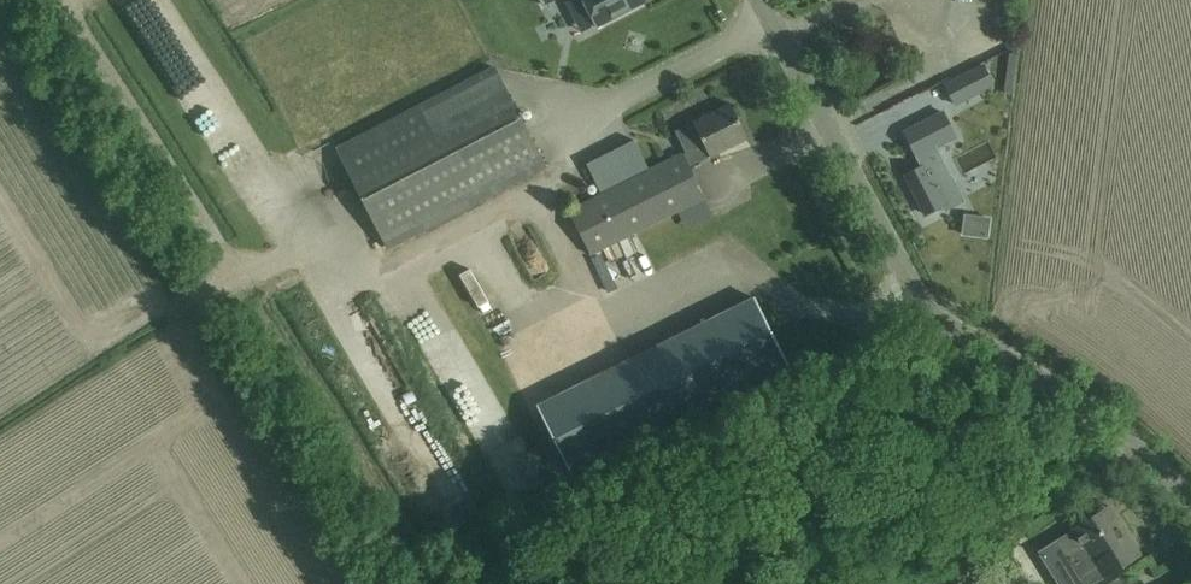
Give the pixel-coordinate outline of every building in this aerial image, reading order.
[(218,76),(273,182),(337,151),(387,248),(545,167),(459,0),(366,0),(218,76)] [(648,0),(583,0),(597,26),(648,0)] [(991,83),(981,64),(943,85),(953,104),(991,83)] [(720,226),(690,166),(747,138),(730,103),(675,130),(686,153),(685,154),(683,152),(651,168),(603,192),(567,209),(591,258),(593,256),(606,282),(625,273),(720,226)] [(958,197),(949,179),(932,148),(955,136),(942,112),(903,133),(922,167),(905,175),(926,214),(958,197)] [(635,137),(588,161),(603,192),(651,168),(635,137)] [(570,471),(614,449),(582,383),(537,405),(570,471)] [(1105,509),(1072,530),(1056,540),(1066,556),(1073,551),(1083,568),(1078,571),(1086,583),(1093,583),(1103,578),(1104,578),(1140,555),(1110,506),(1105,509)]
